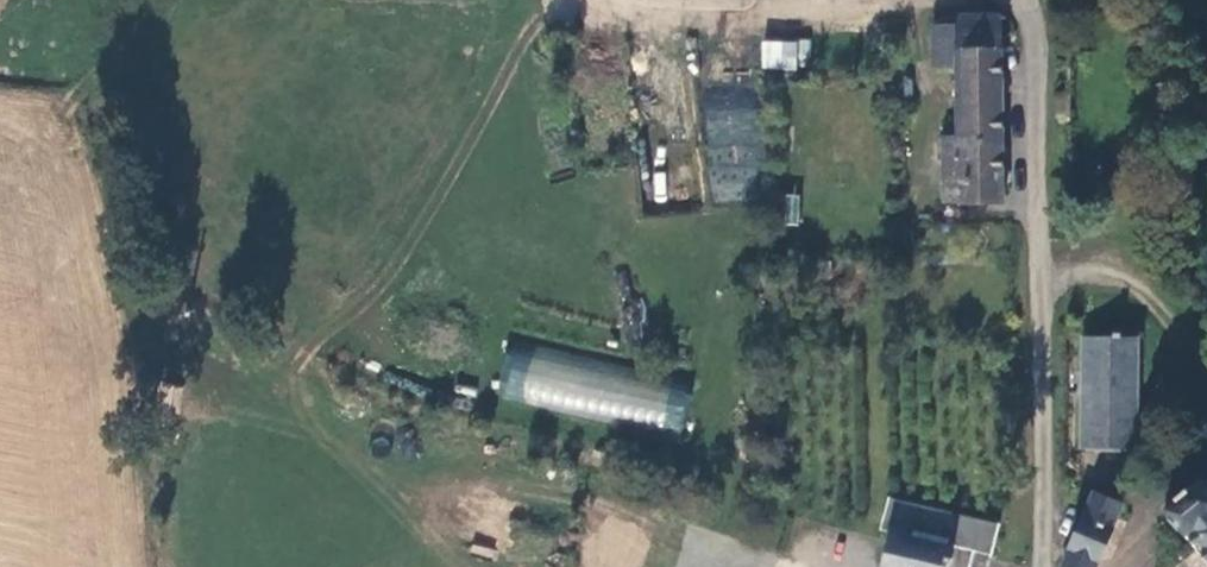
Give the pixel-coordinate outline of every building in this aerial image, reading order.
[(997,205),(994,16),(960,16),(960,25),(938,26),(939,65),(955,64),(955,136),(941,137),(942,203),(956,203),(956,205),(997,205)] [(760,38),(759,68),(807,70),(808,40),(760,38)] [(706,200),(757,201),(757,94),(707,94),(706,200)] [(784,223),(798,224),(799,194),(784,194),(784,223)] [(1080,444),(1137,446),(1139,429),(1180,482),(1192,471),(1138,403),(1138,331),(1083,331),(1080,444)] [(507,349),(498,399),(681,431),(690,381),(507,349)] [(1192,471),(1180,482),(1159,503),(1181,530),(1206,561),(1206,483),(1192,471)] [(881,566),(966,566),(970,554),(990,559),(999,526),(885,495),(875,527),(888,531),(878,566),(881,566)] [(1059,565),(1063,566),(1087,566),(1093,554),(1108,525),(1118,504),(1092,495),(1084,513),(1070,543),(1059,565)] [(741,527),(737,541),(751,545),(755,531),(741,527)]
